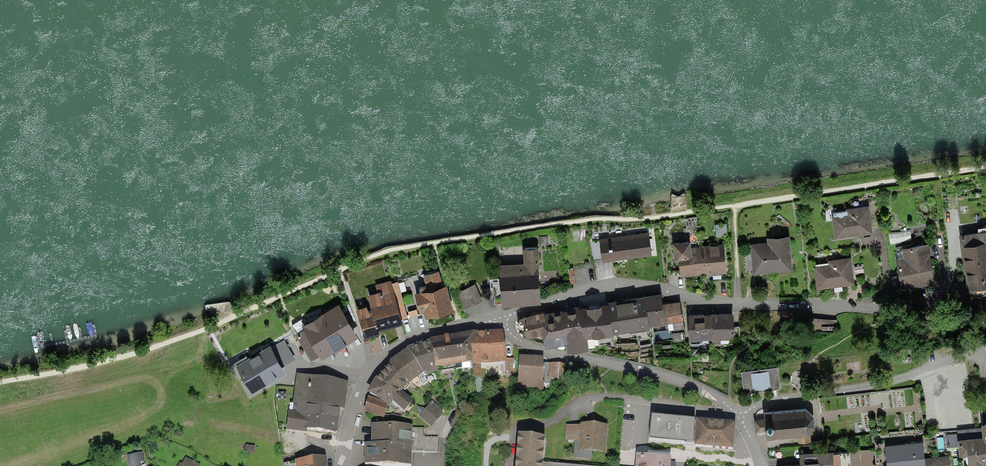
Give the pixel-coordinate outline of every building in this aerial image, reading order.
[(858,237),(873,234),(869,206),(846,210),(846,212),(833,214),(834,217),(832,218),(835,240),(858,237)] [(910,232),(889,235),(891,245),(901,244),(901,242),(911,240),(910,232)] [(959,237),(964,266),(967,285),(968,292),(985,289),(985,232),(983,233),(959,237)] [(621,260),(652,256),(649,233),(599,240),(602,263),(621,260)] [(547,235),(539,236),(540,244),(548,243),(547,235)] [(773,273),(793,272),(790,237),(767,239),(767,244),(751,245),(753,275),(773,273)] [(688,277),(702,276),(700,248),(691,249),(691,243),(673,245),(675,263),(679,263),(681,277),(688,277)] [(705,275),(726,274),(724,244),(700,246),(700,248),(702,276),(705,275)] [(913,245),(895,248),(898,261),(896,261),(902,293),(936,287),(930,257),(928,246),(914,249),(913,245)] [(538,249),(523,250),(524,265),(499,266),(500,289),(501,309),(528,307),(541,306),(538,269),(539,268),(538,249)] [(855,285),(851,259),(828,262),(828,266),(814,267),(817,290),(840,287),(855,285)] [(439,272),(423,276),(426,286),(419,288),(420,293),(415,294),(420,315),(424,314),(425,320),(453,313),(446,287),(443,288),(439,272)] [(391,281),(375,286),(377,294),(367,296),(370,307),(357,310),(365,339),(377,336),(379,336),(379,332),(399,327),(402,326),(401,320),(408,318),(398,282),(392,283),(391,281)] [(483,302),(475,285),(457,293),(464,310),(483,302)] [(661,295),(644,297),(646,313),(648,313),(650,328),(668,326),(668,324),(667,317),(664,318),(663,305),(661,295)] [(608,303),(609,304),(613,335),(650,330),(650,328),(648,313),(646,313),(644,297),(608,303)] [(680,303),(663,305),(664,318),(667,317),(668,324),(682,323),(680,303)] [(609,304),(578,309),(583,341),(587,340),(593,339),(593,341),(614,337),(613,335),(609,304)] [(358,338),(339,305),(302,327),(304,330),(295,335),(311,362),(319,357),(321,361),(335,353),(335,355),(347,348),(346,346),(358,338)] [(577,308),(544,314),(547,328),(541,329),(542,337),(545,350),(558,348),(566,346),(568,356),(589,352),(587,340),(583,341),(578,309),(577,308)] [(547,328),(544,314),(522,318),(526,340),(542,337),(541,329),(547,328)] [(712,341),(711,315),(688,316),(689,342),(697,342),(700,342),(700,341),(712,341)] [(733,315),(711,315),(712,341),(712,344),(720,344),(720,341),(734,340),(733,315)] [(809,318),(808,330),(836,332),(837,320),(809,318)] [(504,329),(469,331),(473,363),(505,361),(507,361),(507,358),(504,329)] [(430,336),(431,339),(435,366),(437,366),(438,371),(438,372),(472,367),(472,363),(473,363),(469,331),(430,336)] [(681,334),(672,335),(673,343),(682,342),(681,334)] [(431,339),(407,346),(424,371),(425,375),(438,371),(437,366),(435,366),(431,339)] [(284,340),(271,348),(282,368),(296,360),(284,340)] [(672,345),(662,346),(663,356),(672,355),(672,345)] [(386,362),(388,364),(407,383),(424,371),(407,346),(386,362)] [(270,347),(236,366),(252,395),(269,385),(286,375),(282,368),(271,348),(270,347)] [(544,355),(519,354),(518,387),(537,387),(537,391),(544,391),(544,382),(544,380),(543,379),(543,362),(544,355)] [(515,358),(507,358),(507,361),(505,361),(505,376),(515,375),(515,358)] [(549,378),(549,362),(543,362),(543,379),(544,380),(544,382),(554,383),(554,378),(549,378)] [(567,363),(549,362),(549,378),(554,378),(566,379),(567,363)] [(376,375),(367,390),(385,401),(387,402),(389,403),(392,399),(404,410),(413,399),(402,390),(407,383),(388,364),(378,376),(376,375)] [(778,368),(741,373),(744,394),(780,390),(778,368)] [(345,408),(349,380),(297,373),(293,402),(299,403),(297,411),(289,410),(286,429),(307,431),(307,428),(338,432),(341,411),(341,408),(345,408)] [(385,401),(368,395),(364,410),(384,417),(387,402),(385,401)] [(432,400),(419,416),(431,426),(443,412),(441,410),(443,408),(432,400)] [(458,411),(449,425),(455,429),(464,415),(458,411)] [(805,412),(764,415),(764,420),(754,421),(756,433),(765,433),(766,441),(798,439),(798,446),(810,446),(810,434),(814,429),(813,418),(805,412)] [(736,420),(651,413),(649,437),(694,441),(693,443),(733,447),(736,420)] [(607,424),(580,422),(580,425),(566,424),(565,440),(574,441),(573,457),(591,458),(592,450),(605,451),(607,424)] [(412,424),(372,423),(371,441),(365,441),(364,462),(411,463),(412,451),(437,451),(438,437),(424,437),(424,428),(412,428),(412,424)] [(981,426),(982,428),(957,430),(957,434),(946,435),(947,448),(958,447),(959,458),(967,458),(968,465),(985,465),(985,425),(981,426)] [(518,431),(515,465),(543,465),(543,462),(546,434),(518,431)] [(923,443),(885,447),(887,465),(925,465),(925,459),(923,443)] [(255,445),(246,444),(245,451),(254,453),(255,445)] [(850,451),(850,454),(851,465),(874,465),(873,450),(850,451)] [(127,455),(130,465),(142,465),(141,462),(144,461),(142,451),(127,455)] [(636,452),(635,465),(670,465),(671,455),(636,452)] [(799,455),(800,465),(834,465),(833,455),(833,453),(799,455)] [(325,454),(295,458),(296,461),(284,463),(284,465),(327,465),(325,454)] [(850,454),(840,454),(840,455),(833,455),(834,465),(851,465),(850,454)] [(181,465),(199,465),(200,464),(186,456),(181,465)] [(925,459),(925,465),(951,465),(950,456),(925,459)]
